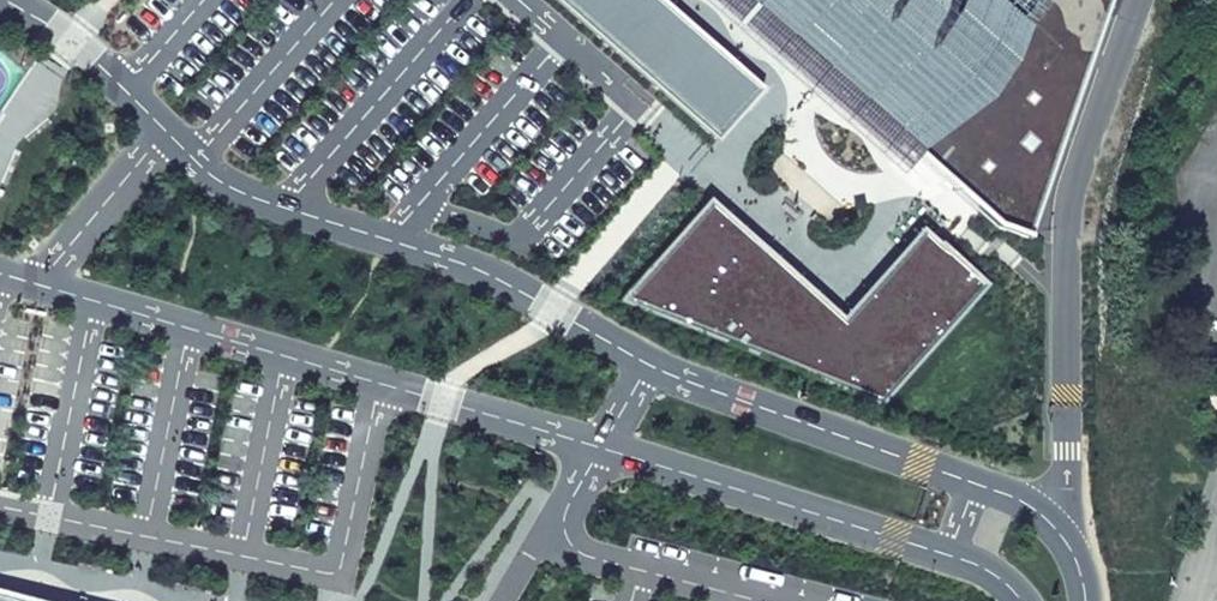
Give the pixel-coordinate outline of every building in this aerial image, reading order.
[(716,142),(763,88),(662,0),(554,0),(716,142)] [(795,51),(951,187),(979,211),(997,227),(1028,238),(1111,0),(737,0),(795,51)] [(844,316),(708,198),(618,301),(884,406),(991,285),(949,249),(922,226),(844,316)] [(0,591),(0,600),(39,600),(0,591)]
